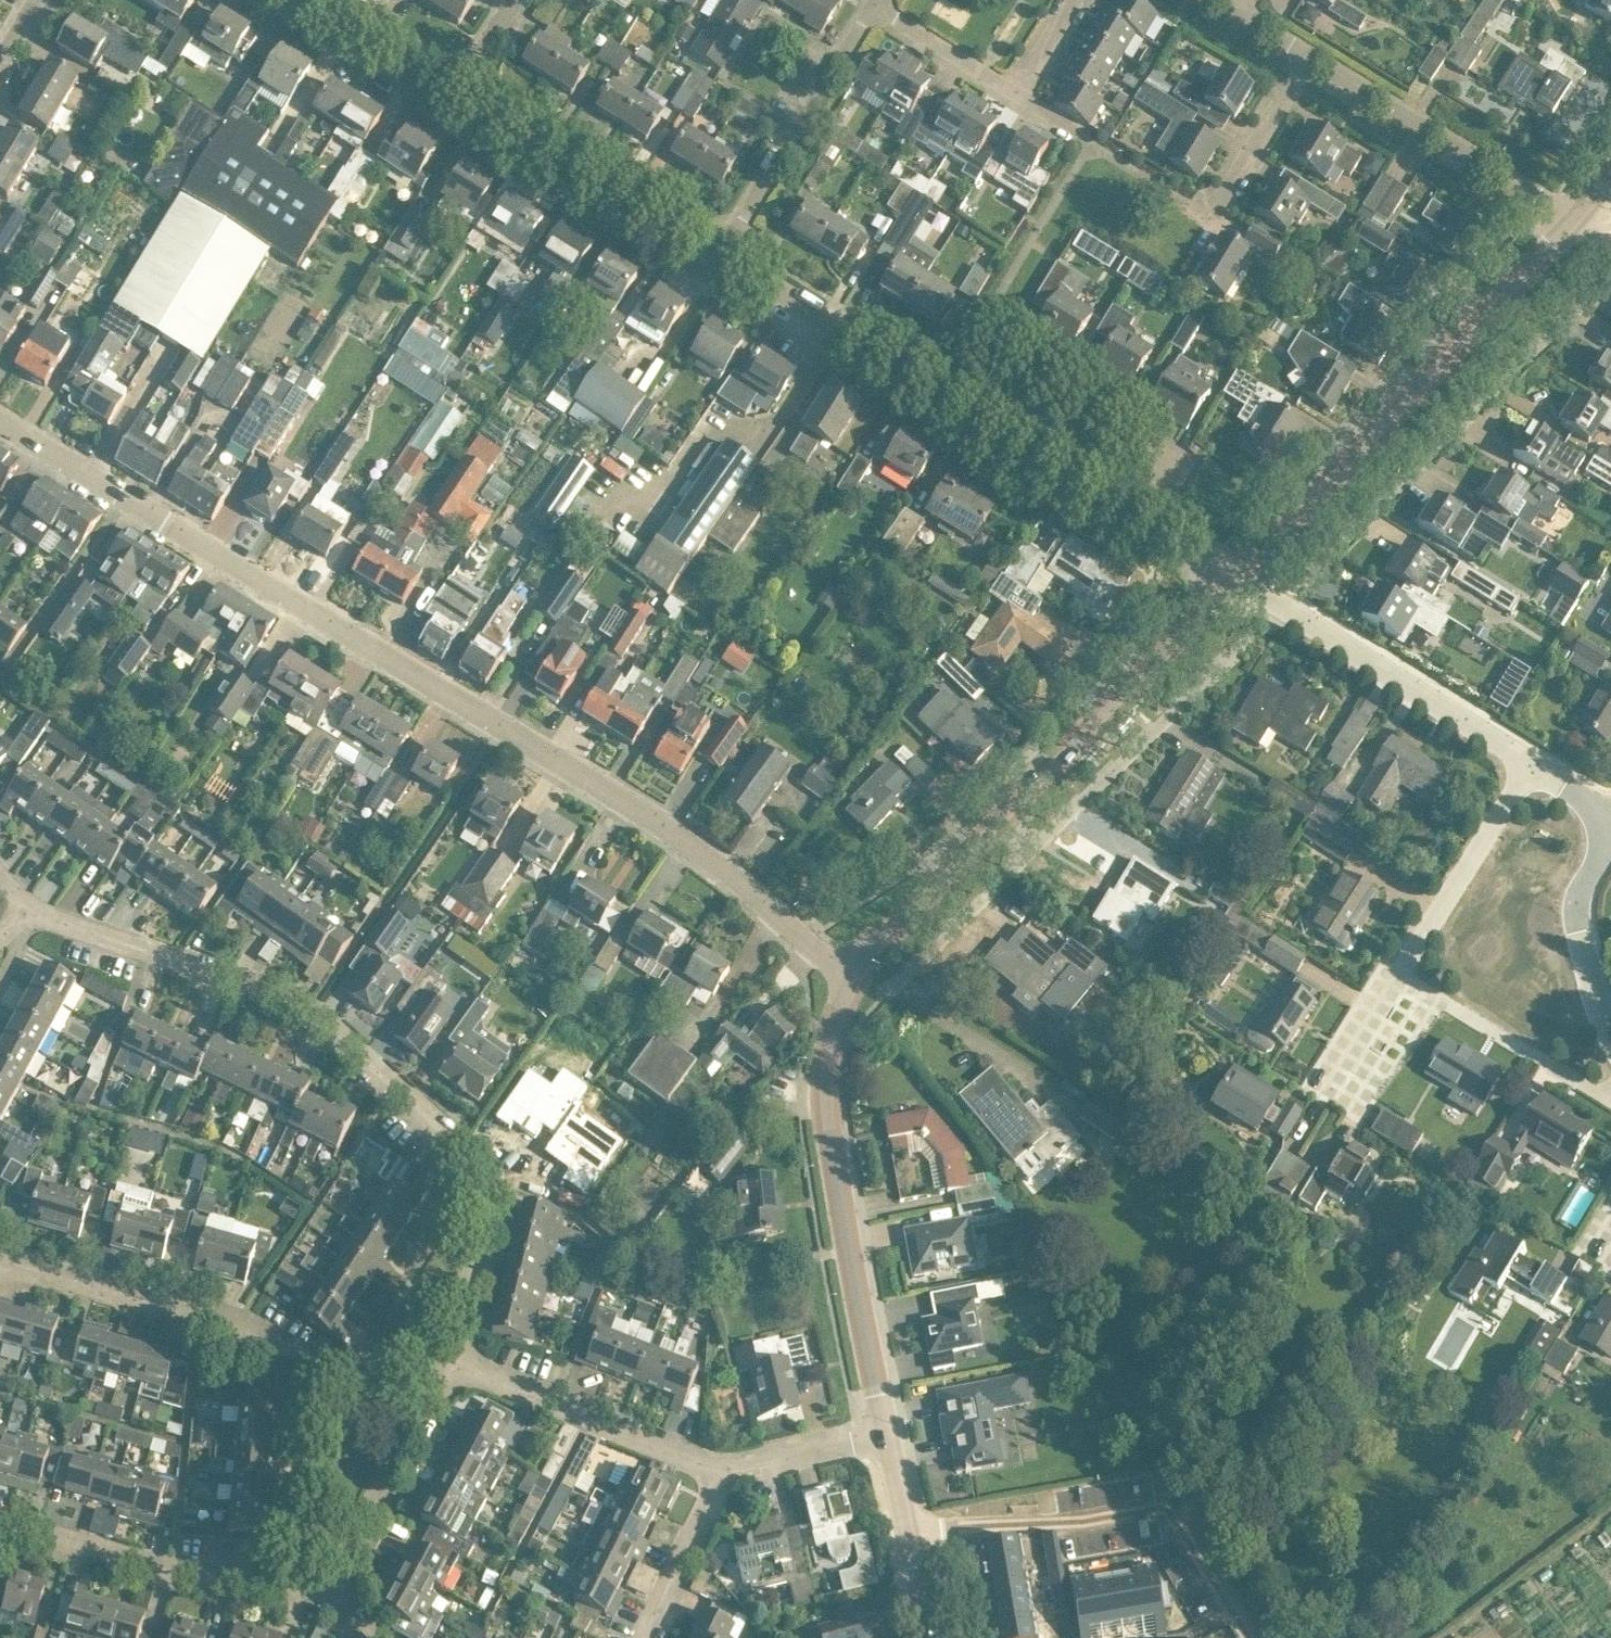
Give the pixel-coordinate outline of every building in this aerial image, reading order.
[(176,66),(188,46),(196,34),(183,26),(182,28),(178,25),(180,22),(180,23),(194,0),(143,0),(163,12),(156,24),(177,36),(158,66),(171,74),(176,66)] [(435,10),(441,0),(419,0),(435,10)] [(475,0),(441,0),(435,10),(459,25),(475,0)] [(624,10),(631,0),(608,0),(624,10)] [(690,13),(698,0),(669,0),(690,13)] [(760,8),(747,0),(725,0),(712,22),(736,36),(746,20),(751,23),(760,8)] [(798,0),(764,0),(772,5),(775,0),(792,10),(798,0)] [(792,10),(808,20),(805,25),(820,34),(838,4),(831,0),(798,0),(792,10)] [(1109,17),(1144,38),(1157,17),(1130,0),(1120,0),(1109,17)] [(1330,9),(1328,13),(1359,31),(1366,19),(1337,1),(1338,0),(1316,0),(1330,9)] [(1459,40),(1472,48),(1473,47),(1505,0),(1486,0),(1469,26),(1461,37),(1459,40)] [(1595,14),(1610,25),(1610,0),(1591,0),(1586,8),(1595,14)] [(1143,40),(1144,38),(1109,17),(1102,13),(1088,34),(1123,56),(1135,35),(1143,40)] [(206,40),(196,34),(188,46),(226,69),(232,59),(241,64),(251,48),(257,38),(248,32),(249,32),(221,15),(206,40)] [(134,51),(139,43),(105,22),(101,28),(101,29),(98,27),(98,28),(134,51)] [(736,36),(712,22),(693,53),(722,71),(731,56),(726,53),(736,36)] [(94,35),(74,23),(58,49),(97,72),(104,59),(135,78),(147,59),(134,51),(98,28),(94,35)] [(608,67),(619,48),(626,36),(615,29),(596,60),(608,67)] [(1159,32),(1153,42),(1160,46),(1166,36),(1159,32)] [(1088,34),(1075,56),(1109,77),(1123,56),(1088,34)] [(564,55),(540,39),(523,66),(548,81),(564,55)] [(655,70),(657,66),(661,59),(640,46),(634,57),(655,70)] [(1430,83),(1441,66),(1444,62),(1446,63),(1456,48),(1454,47),(1448,57),(1436,49),(1418,75),(1430,83)] [(619,73),(624,66),(631,55),(619,48),(608,67),(619,73)] [(1147,49),(1138,64),(1147,69),(1156,55),(1147,49)] [(224,122),(204,155),(206,156),(181,195),(182,196),(269,251),(296,268),(327,218),(328,219),(338,203),(327,196),(256,152),(268,132),(244,117),(264,87),(289,103),(311,68),(310,68),(311,66),(297,57),(296,59),(294,58),(293,60),(282,52),(272,67),(264,62),(265,61),(263,60),(237,101),(237,100),(224,122)] [(888,103),(912,65),(902,59),(899,64),(888,57),(888,56),(882,52),(875,63),(869,59),(855,82),(888,103)] [(1552,115),(1560,103),(1564,106),(1585,75),(1564,61),(1555,76),(1521,54),(1497,91),(1524,108),(1529,99),(1552,115)] [(588,70),(582,66),(564,55),(548,81),(572,96),(588,70)] [(1075,56),(1061,78),(1096,99),(1109,77),(1075,56)] [(78,81),(53,66),(49,64),(34,90),(63,107),(78,81)] [(921,70),(914,66),(912,65),(888,103),(881,115),(901,127),(895,136),(908,145),(912,139),(932,107),(920,99),(930,83),(918,75),(921,70)] [(670,106),(682,113),(704,77),(692,70),(670,106)] [(1181,83),(1177,90),(1173,96),(1202,115),(1208,105),(1234,121),(1253,91),(1222,72),(1214,86),(1198,76),(1190,89),(1181,83)] [(1130,76),(1125,86),(1132,90),(1138,81),(1130,76)] [(1150,76),(1144,85),(1165,98),(1171,88),(1150,76)] [(716,84),(704,77),(682,113),(693,121),(716,84)] [(1096,99),(1061,78),(1061,79),(1068,84),(1054,106),(1089,127),(1103,104),(1096,99)] [(120,110),(126,99),(92,79),(86,90),(120,110)] [(334,136),(357,100),(332,84),(313,114),(322,120),(319,126),(319,130),(320,133),(326,137),(331,137),(334,136)] [(1171,124),(1156,150),(1169,159),(1168,161),(1198,179),(1218,146),(1190,128),(1196,117),(1165,98),(1144,85),(1134,102),(1171,124)] [(597,112),(622,127),(638,101),(614,86),(597,112)] [(63,107),(34,90),(19,115),(55,137),(71,112),(63,107)] [(164,111),(182,122),(194,104),(176,92),(164,111)] [(1119,94),(1111,107),(1120,113),(1128,100),(1119,94)] [(947,156),(955,144),(978,105),(969,100),(966,105),(953,97),(943,114),(932,107),(912,139),(926,148),(928,144),(947,156)] [(357,100),(334,136),(359,154),(386,111),(370,102),(367,107),(357,100)] [(638,101),(622,127),(646,142),(662,116),(638,101)] [(224,122),(194,104),(182,122),(174,137),(204,155),(224,122)] [(976,184),(982,174),(999,147),(987,140),(997,124),(985,116),(988,111),(978,105),(955,144),(947,156),(967,168),(962,176),(976,184)] [(298,119),(274,157),(285,164),(309,126),(298,119)] [(1300,142),(1289,159),(1325,181),(1333,167),(1350,177),(1361,159),(1344,149),(1345,148),(1308,125),(1298,141),(1300,142)] [(1109,126),(1103,135),(1110,139),(1116,130),(1109,126)] [(0,147),(0,159),(23,173),(38,147),(10,130),(0,147)] [(862,144),(839,130),(832,142),(845,151),(855,156),(862,144)] [(671,158),(696,173),(712,147),(688,132),(671,158)] [(400,146),(393,141),(379,163),(413,185),(435,150),(409,133),(400,146)] [(1048,148),(1035,140),(1023,133),(1010,155),(999,147),(982,174),(1017,196),(1012,204),(1027,213),(1027,214),(1028,214),(1049,178),(1034,169),(1048,148)] [(58,136),(52,146),(69,157),(76,146),(58,136)] [(831,173),(845,151),(832,142),(818,164),(831,173)] [(63,167),(69,157),(52,146),(45,157),(63,167)] [(720,189),(736,162),(712,147),(696,173),(720,189)] [(354,153),(327,196),(338,203),(362,165),(365,160),(354,153)] [(0,159),(0,194),(7,199),(23,173),(0,159)] [(362,165),(338,203),(328,219),(342,228),(375,174),(362,165)] [(486,196),(492,186),(464,168),(435,214),(447,221),(451,215),(475,230),(482,219),(493,201),(486,196)] [(1374,217),(1395,183),(1382,176),(1362,209),(1374,217)] [(1293,195),(1273,182),(1253,213),(1286,234),(1294,221),(1299,224),(1310,207),(1336,223),(1344,209),(1301,182),(1293,195)] [(1408,191),(1395,183),(1374,217),(1385,223),(1391,214),(1393,215),(1408,191)] [(900,185),(886,208),(899,216),(913,194),(900,185)] [(882,291),(907,307),(929,270),(934,263),(908,247),(933,206),(914,194),(883,245),(896,253),(892,260),(899,264),(891,276),(888,275),(884,281),(887,283),(882,291)] [(114,311),(141,327),(182,351),(201,363),(202,363),(269,251),(182,196),(113,310),(114,311)] [(544,219),(511,198),(490,231),(523,252),(530,241),(536,245),(550,223),(544,219)] [(1432,202),(1423,216),(1431,221),(1429,224),(1442,232),(1440,234),(1437,235),(1430,245),(1431,249),(1438,253),(1439,251),(1449,257),(1448,258),(1465,268),(1486,235),(1452,214),(1452,215),(1432,202)] [(814,249),(832,221),(810,207),(792,235),(814,249)] [(25,219),(9,209),(2,220),(0,223),(0,259),(25,219)] [(410,210),(383,252),(412,270),(421,255),(425,257),(431,247),(419,240),(430,222),(410,210)] [(867,243),(832,221),(814,249),(839,264),(846,253),(856,260),(867,243)] [(1386,256),(1396,241),(1366,222),(1357,237),(1386,256)] [(1206,263),(1195,281),(1224,299),(1251,256),(1268,266),(1273,259),(1274,260),(1282,247),(1252,229),(1244,242),(1247,243),(1243,249),(1222,236),(1214,250),(1212,249),(1204,262),(1206,263)] [(556,239),(555,238),(540,261),(555,271),(539,296),(555,306),(591,249),(561,230),(556,239)] [(62,244),(45,234),(30,258),(46,268),(62,244)] [(1410,309),(1421,316),(1424,311),(1427,314),(1430,309),(1427,306),(1440,285),(1403,262),(1402,263),(1391,256),(1384,267),(1395,274),(1387,287),(1381,284),(1373,297),(1405,316),(1410,309)] [(618,306),(636,277),(607,259),(591,284),(584,280),(585,279),(584,278),(570,300),(594,315),(598,309),(611,317),(618,306)] [(65,260),(55,276),(52,281),(80,298),(92,277),(65,260)] [(488,286),(504,296),(520,271),(504,260),(488,286)] [(1082,280),(1056,264),(1031,306),(1033,307),(1036,302),(1050,310),(1034,336),(1067,356),(1092,315),(1075,305),(1079,298),(1073,295),(1082,280)] [(1124,264),(1111,272),(1119,283),(1131,274),(1124,264)] [(975,267),(959,293),(974,302),(990,276),(975,267)] [(35,310),(52,281),(55,276),(42,268),(22,302),(35,310)] [(951,283),(929,270),(907,307),(935,325),(936,324),(941,327),(949,313),(945,310),(952,298),(945,293),(951,283)] [(1375,321),(1383,308),(1349,287),(1337,306),(1350,320),(1342,334),(1341,336),(1341,339),(1342,342),(1343,344),(1345,346),(1378,366),(1397,334),(1375,321)] [(666,338),(685,308),(659,292),(648,309),(640,303),(627,322),(625,324),(634,331),(640,321),(666,338)] [(501,298),(476,337),(493,348),(518,309),(501,298)] [(1196,304),(1177,336),(1170,346),(1183,354),(1209,312),(1196,304)] [(26,314),(15,307),(5,322),(0,318),(0,357),(26,314)] [(1112,307),(1095,335),(1111,344),(1095,369),(1129,390),(1152,352),(1137,343),(1134,331),(1129,328),(1134,320),(1112,307)] [(126,353),(141,327),(114,311),(65,390),(73,395),(69,402),(70,406),(78,411),(82,410),(83,410),(97,388),(93,385),(95,381),(100,384),(101,381),(120,349),(126,353)] [(1278,321),(1267,331),(1280,339),(1289,344),(1296,332),(1278,321)] [(718,383),(743,344),(712,324),(692,356),(699,360),(694,368),(718,383)] [(40,328),(15,369),(45,387),(70,346),(40,328)] [(410,332),(398,350),(442,378),(454,360),(441,352),(448,341),(432,331),(425,342),(410,332)] [(580,351),(564,374),(581,386),(596,365),(597,366),(610,346),(614,341),(600,332),(585,355),(580,351)] [(1301,395),(1331,413),(1350,382),(1331,370),(1339,357),(1300,333),(1286,357),(1306,385),(1301,395)] [(454,349),(461,354),(466,347),(458,342),(454,349)] [(181,395),(201,363),(182,351),(162,383),(181,395)] [(1606,353),(1589,380),(1610,394),(1610,357),(1606,353)] [(733,374),(716,398),(745,416),(759,395),(775,405),(793,376),(762,356),(758,362),(757,361),(754,365),(755,366),(746,382),(733,374)] [(224,357),(202,393),(217,402),(235,373),(239,366),(224,357)] [(1179,358),(1177,362),(1151,405),(1170,417),(1169,419),(1186,430),(1210,391),(1200,385),(1198,377),(1201,371),(1179,358)] [(644,400),(597,366),(596,365),(581,386),(583,387),(573,402),(577,405),(602,422),(620,434),(644,400)] [(1261,419),(1240,454),(1275,476),(1304,428),(1253,396),(1260,385),(1237,371),(1223,395),(1244,408),(1244,409),(1261,419)] [(250,383),(235,373),(217,402),(232,412),(250,383)] [(295,391),(253,457),(255,459),(258,455),(270,462),(296,420),(309,400),(303,396),(313,381),(305,375),(295,391)] [(126,396),(101,381),(100,384),(95,381),(93,385),(97,388),(83,410),(108,426),(126,396)] [(264,396),(234,446),(253,457),(295,391),(283,384),(272,401),(264,396)] [(789,454),(806,465),(820,441),(833,449),(847,426),(859,407),(851,402),(852,400),(849,399),(848,401),(829,389),(804,430),(789,454)] [(1578,398),(1561,426),(1589,443),(1600,425),(1610,432),(1610,405),(1603,400),(1602,400),(1596,409),(1578,398)] [(644,400),(620,434),(632,442),(656,407),(644,400)] [(436,401),(381,487),(394,495),(406,476),(414,482),(428,460),(433,464),(463,418),(436,401)] [(602,422),(577,405),(569,417),(594,434),(602,422)] [(115,463),(135,476),(153,446),(144,441),(157,421),(144,413),(131,433),(132,434),(115,463)] [(169,420),(153,446),(135,476),(156,488),(190,432),(169,420)] [(903,436),(891,428),(873,456),(886,464),(886,463),(916,482),(934,454),(903,435),(903,436)] [(1529,429),(1513,456),(1538,472),(1547,458),(1575,475),(1584,459),(1556,442),(1554,445),(1529,429)] [(343,434),(313,481),(324,488),(354,442),(343,434)] [(168,494),(189,508),(208,478),(198,473),(216,445),(204,438),(196,449),(197,449),(168,494)] [(668,595),(707,539),(757,467),(725,444),(707,448),(691,471),(701,479),(636,573),(668,595)] [(1594,458),(1610,468),(1610,454),(1601,447),(1594,458)] [(0,451),(0,494),(1,494),(20,464),(0,451)] [(858,457),(837,491),(850,499),(871,465),(858,457)] [(427,512),(426,513),(439,522),(451,530),(459,519),(469,503),(488,475),(464,459),(463,458),(427,512)] [(1594,458),(1585,473),(1610,488),(1610,468),(1594,458)] [(573,460),(532,520),(553,535),(595,475),(573,460)] [(209,479),(208,478),(189,508),(212,522),(231,492),(232,493),(243,475),(231,468),(229,472),(218,465),(209,479)] [(782,484),(757,467),(707,539),(732,557),(782,484)] [(971,478),(957,469),(928,515),(972,543),(991,513),(961,494),(971,478)] [(289,497),(298,503),(308,487),(286,473),(282,481),(268,472),(245,509),(252,513),(253,517),(261,522),(265,521),(271,525),(289,497)] [(1500,476),(1483,504),(1517,525),(1512,534),(1537,549),(1545,536),(1530,527),(1538,515),(1550,522),(1557,512),(1554,511),(1560,501),(1537,487),(1532,496),(1527,494),(1527,493),(1500,476)] [(38,549),(50,531),(74,499),(45,479),(10,529),(38,549)] [(101,518),(74,499),(50,531),(62,539),(54,551),(71,563),(101,518)] [(317,499),(292,538),(326,558),(341,533),(350,519),(317,499)] [(1414,522),(1420,525),(1418,527),(1458,552),(1470,532),(1485,541),(1496,524),(1481,515),(1475,525),(1435,500),(1427,512),(1422,509),(1414,522)] [(418,526),(378,591),(403,605),(422,574),(412,568),(439,522),(426,513),(418,526)] [(905,513),(881,546),(902,559),(924,524),(905,513)] [(374,539),(353,575),(378,591),(418,526),(404,518),(393,536),(391,540),(392,540),(388,547),(374,539)] [(128,531),(96,578),(126,598),(137,580),(139,582),(159,550),(128,531)] [(1088,600),(1080,612),(1102,625),(1102,624),(1101,624),(1130,578),(1070,540),(1048,574),(1088,600)] [(475,542),(454,572),(470,583),(490,553),(475,542)] [(1025,544),(1004,577),(1025,591),(1046,557),(1025,544)] [(1401,593),(1407,598),(1408,597),(1444,619),(1444,618),(1449,609),(1434,600),(1449,573),(1406,547),(1405,548),(1408,550),(1402,559),(1395,555),(1385,571),(1406,584),(1401,593)] [(151,589),(131,618),(147,629),(167,599),(168,600),(190,569),(159,550),(139,582),(151,589)] [(1563,564),(1547,589),(1575,606),(1590,582),(1563,564)] [(1458,565),(1450,579),(1510,616),(1519,601),(1458,565)] [(566,574),(539,613),(555,624),(582,585),(566,574)] [(1068,647),(1029,621),(1042,602),(1025,591),(1004,577),(993,594),(1009,604),(978,651),(994,667),(995,666),(992,663),(1016,639),(1054,665),(1055,666),(1068,647)] [(434,622),(417,648),(442,664),(458,637),(482,600),(450,579),(424,616),(434,622)] [(77,583),(45,629),(62,642),(95,595),(77,583)] [(247,605),(220,588),(205,613),(201,611),(192,627),(174,614),(150,650),(158,656),(167,642),(180,651),(174,659),(188,669),(193,661),(194,662),(210,639),(221,646),(247,605)] [(1446,620),(1444,618),(1444,619),(1408,597),(1407,598),(1403,605),(1378,590),(1361,618),(1402,643),(1414,624),(1426,631),(1427,631),(1436,637),(1446,620)] [(580,595),(538,654),(550,662),(535,686),(547,693),(544,697),(557,705),(559,701),(560,701),(584,664),(572,656),(587,632),(580,627),(594,604),(580,595)] [(275,621),(247,605),(221,646),(217,653),(245,670),(275,621)] [(9,652),(27,627),(0,608),(0,645),(9,652)] [(500,610),(459,672),(485,689),(507,656),(500,652),(510,637),(506,635),(516,620),(500,610)] [(631,613),(606,652),(621,661),(645,623),(631,613)] [(127,683),(150,650),(130,637),(108,669),(127,683)] [(1582,640),(1567,664),(1594,681),(1609,657),(1582,640)] [(733,642),(722,658),(743,674),(755,658),(733,642)] [(608,675),(582,715),(607,731),(621,708),(635,687),(648,665),(638,658),(631,670),(633,671),(624,685),(608,675)] [(660,697),(673,705),(698,666),(685,658),(660,697)] [(274,685),(269,693),(276,698),(273,703),(276,705),(278,710),(285,714),(290,714),(297,704),(314,676),(289,661),(274,685)] [(964,672),(965,673),(977,684),(987,674),(974,662),(964,672)] [(976,704),(986,693),(977,684),(965,673),(954,684),(976,704)] [(1519,686),(1502,675),(1485,702),(1502,713),(1519,686)] [(208,709),(213,713),(202,730),(218,741),(230,722),(232,720),(239,711),(249,696),(253,689),(232,676),(208,709)] [(297,704),(290,714),(315,730),(338,692),(314,676),(297,704)] [(1319,722),(1328,708),(1294,687),(1288,697),(1260,680),(1230,730),(1259,747),(1265,738),(1301,760),(1316,736),(1304,729),(1311,717),(1319,722)] [(698,692),(687,684),(675,703),(686,710),(698,692)] [(1606,686),(1579,728),(1606,745),(1610,736),(1610,689),(1606,686)] [(635,687),(621,708),(607,731),(632,747),(660,703),(635,687)] [(974,765),(996,741),(944,692),(918,719),(938,738),(942,735),(974,765)] [(239,711),(232,720),(245,728),(250,719),(251,718),(253,720),(263,705),(249,696),(239,711)] [(337,742),(361,758),(384,720),(360,705),(337,742)] [(664,745),(654,761),(680,776),(709,729),(684,713),(673,731),(667,728),(658,742),(664,745)] [(384,720),(361,758),(362,760),(385,774),(409,735),(384,720)] [(704,758),(719,770),(747,731),(731,720),(704,758)] [(5,759),(19,768),(45,731),(32,721),(15,746),(4,738),(0,743),(0,767),(5,759)] [(89,738),(106,749),(117,733),(100,721),(89,738)] [(1350,721),(1331,749),(1349,760),(1368,733),(1350,721)] [(294,767),(286,781),(295,787),(313,758),(324,740),(312,733),(308,740),(292,766),(294,767)] [(50,734),(46,741),(67,754),(72,747),(50,734)] [(324,740),(313,758),(323,764),(335,747),(324,740)] [(1399,784),(1430,804),(1447,777),(1416,757),(1414,760),(1408,756),(1410,751),(1392,740),(1374,768),(1377,770),(1358,799),(1380,813),(1384,807),(1399,784)] [(762,745),(721,803),(752,825),(790,771),(762,752),(766,748),(762,745)] [(905,771),(917,756),(904,746),(892,761),(905,771)] [(84,755),(72,747),(67,754),(80,762),(84,755)] [(440,791),(457,764),(441,754),(432,749),(415,776),(440,791)] [(1214,771),(1187,754),(1165,790),(1168,791),(1164,798),(1160,796),(1144,822),(1175,841),(1180,833),(1196,843),(1211,820),(1191,808),(1214,771)] [(832,808),(856,775),(829,755),(818,771),(815,769),(802,786),(832,808)] [(907,770),(926,790),(936,780),(916,761),(907,770)] [(893,801),(909,784),(888,763),(849,802),(853,805),(846,812),(869,835),(898,806),(893,801)] [(26,770),(0,808),(0,809),(10,816),(15,807),(26,814),(46,784),(37,778),(41,772),(30,765),(26,770)] [(107,784),(113,775),(101,767),(95,776),(107,784)] [(125,783),(113,775),(107,784),(119,792),(125,783)] [(393,784),(382,778),(365,808),(375,814),(383,801),(393,784)] [(397,778),(393,784),(383,801),(396,809),(409,785),(397,778)] [(1308,822),(1309,820),(1317,809),(1272,781),(1264,795),(1308,822)] [(66,798),(46,784),(26,814),(45,828),(66,798)] [(496,843),(521,803),(492,785),(465,831),(480,840),(483,835),(496,843)] [(74,787),(66,798),(45,828),(66,843),(94,802),(74,787)] [(1317,809),(1309,820),(1310,821),(1353,848),(1359,838),(1338,824),(1353,802),(1331,787),(1317,809)] [(153,803),(158,797),(146,788),(141,795),(153,803)] [(170,805),(158,797),(153,803),(166,812),(170,805)] [(94,802),(66,843),(86,857),(107,827),(114,816),(94,802)] [(550,876),(574,836),(546,818),(522,858),(550,876)] [(191,837),(196,829),(183,821),(179,829),(191,837)] [(1341,866),(1353,848),(1310,821),(1299,839),(1341,866)] [(107,827),(86,857),(106,871),(127,841),(126,840),(107,827)] [(208,837),(196,829),(191,837),(204,845),(208,837)] [(127,841),(106,871),(117,879),(123,871),(132,877),(154,847),(132,832),(126,840),(127,841)] [(154,847),(132,877),(153,891),(174,862),(154,847)] [(459,919),(502,858),(488,847),(461,886),(456,883),(440,906),(459,919)] [(238,857),(225,849),(220,857),(234,865),(238,857)] [(517,868),(502,858),(459,919),(479,933),(504,897),(499,893),(517,868)] [(307,868),(318,876),(324,867),(313,859),(307,868)] [(1110,894),(1093,921),(1127,942),(1143,916),(1154,922),(1175,886),(1134,861),(1119,887),(1121,889),(1116,897),(1110,894)] [(194,876),(174,862),(153,891),(173,906),(194,876)] [(234,914),(252,927),(283,885),(274,879),(274,874),(265,868),(261,874),(247,865),(212,914),(227,924),(234,914)] [(336,874),(324,867),(318,876),(330,883),(336,874)] [(1361,921),(1376,896),(1342,875),(1325,901),(1332,905),(1315,931),(1346,951),(1364,923),(1361,921)] [(217,891),(194,876),(173,906),(195,921),(217,891)] [(586,884),(562,925),(575,933),(583,920),(610,936),(621,918),(609,911),(615,902),(586,884)] [(252,927),(271,941),(297,906),(287,899),(292,892),(283,885),(252,927)] [(1206,898),(1228,912),(1236,901),(1213,887),(1206,898)] [(297,906),(271,941),(290,955),(321,913),(302,899),(297,906)] [(1247,909),(1236,901),(1228,912),(1222,922),(1233,930),(1243,916),(1247,909)] [(310,969),(318,958),(332,968),(353,939),(337,928),(334,933),(324,926),(329,919),(321,913),(290,955),(310,969)] [(406,925),(389,913),(366,945),(378,953),(348,996),(376,1015),(401,980),(386,969),(392,961),(385,956),(406,925)] [(537,957),(558,922),(543,913),(522,947),(537,957)] [(1243,916),(1233,930),(1230,934),(1295,977),(1307,958),(1243,916)] [(673,937),(646,920),(622,959),(636,968),(643,957),(667,971),(679,952),(668,945),(673,937)] [(457,937),(448,950),(464,961),(473,948),(457,937)] [(611,937),(593,967),(607,975),(625,946),(611,937)] [(1051,955),(1031,937),(1030,937),(1015,955),(1001,944),(985,963),(1060,1026),(1091,989),(1068,970),(1054,987),(1037,972),(1051,955)] [(713,997),(729,971),(701,954),(686,979),(673,971),(659,992),(686,1008),(699,988),(713,997)] [(1213,958),(1200,977),(1219,989),(1231,971),(1213,958)] [(590,965),(563,1009),(579,1019),(607,975),(593,967),(590,965)] [(45,967),(32,991),(63,1008),(76,984),(45,967)] [(442,978),(427,967),(410,991),(421,999),(393,1038),(427,1062),(427,1061),(422,1057),(452,1015),(435,1003),(441,994),(434,989),(442,978)] [(123,1010),(127,997),(86,975),(80,987),(123,1010)] [(988,976),(971,996),(1021,1038),(1038,1017),(988,976)] [(1285,1048),(1312,1004),(1309,1002),(1315,992),(1294,980),(1289,989),(1287,988),(1259,1032),(1256,1029),(1251,1030),(1247,1037),(1248,1041),(1266,1053),(1271,1052),(1277,1043),(1285,1048)] [(32,991),(20,1014),(50,1031),(63,1008),(32,991)] [(549,1000),(539,1010),(547,1019),(557,1008),(549,1000)] [(476,1004),(462,1023),(462,1024),(464,1022),(475,1030),(487,1012),(476,1004)] [(747,1041),(727,1024),(713,1041),(704,1054),(696,1065),(707,1073),(714,1062),(718,1064),(729,1050),(763,1076),(774,1062),(771,1059),(773,1056),(797,1031),(776,1009),(752,1034),(747,1041)] [(38,1053),(50,1031),(20,1014),(7,1036),(38,1053)] [(161,1028),(137,1017),(114,1067),(124,1072),(133,1054),(146,1060),(161,1028)] [(161,1028),(146,1060),(137,1078),(148,1083),(156,1065),(170,1071),(185,1040),(161,1028)] [(107,1030),(94,1055),(106,1061),(115,1035),(107,1030)] [(478,1103),(509,1060),(472,1033),(441,1077),(454,1086),(453,1088),(464,1095),(465,1094),(478,1103)] [(657,1033),(626,1075),(665,1104),(696,1062),(657,1033)] [(0,1050),(0,1062),(26,1076),(38,1053),(7,1036),(0,1050)] [(185,1040),(170,1071),(161,1089),(171,1094),(180,1076),(193,1083),(213,1041),(205,1037),(200,1047),(185,1040)] [(213,1041),(193,1083),(189,1092),(200,1097),(209,1078),(222,1084),(237,1053),(213,1041)] [(1448,1044),(1429,1076),(1457,1092),(1452,1101),(1478,1117),(1499,1083),(1498,1083),(1504,1073),(1487,1062),(1484,1065),(1448,1044)] [(237,1053),(222,1084),(213,1103),(223,1108),(232,1089),(246,1095),(261,1064),(237,1053)] [(92,1068),(87,1080),(98,1086),(106,1061),(94,1055),(88,1065),(92,1068)] [(26,1076),(0,1062),(0,1092),(13,1099),(26,1076)] [(285,1075),(261,1064),(246,1095),(236,1115),(247,1120),(256,1100),(270,1107),(285,1075)] [(992,1070),(958,1098),(1015,1165),(1032,1151),(1045,1166),(1078,1138),(1050,1106),(1034,1120),(992,1070)] [(279,1112),(293,1118),(303,1096),(305,1097),(315,1077),(304,1072),(299,1082),(285,1075),(270,1107),(261,1126),(270,1131),(279,1112)] [(1276,1099),(1233,1073),(1214,1104),(1259,1131),(1266,1119),(1277,1126),(1273,1131),(1285,1139),(1300,1114),(1288,1106),(1282,1116),(1271,1109),(1276,1099)] [(93,1094),(98,1086),(87,1080),(74,1104),(87,1108),(93,1094)] [(13,1099),(0,1092),(0,1123),(13,1099)] [(1094,1093),(1078,1119),(1114,1141),(1131,1115),(1094,1093)] [(519,1096),(491,1129),(504,1140),(508,1135),(527,1151),(545,1127),(554,1134),(572,1110),(553,1094),(538,1112),(519,1096)] [(298,1132),(313,1139),(328,1108),(305,1097),(303,1096),(293,1118),(280,1146),(290,1151),(298,1132)] [(1558,1153),(1555,1159),(1572,1169),(1593,1134),(1556,1111),(1560,1106),(1545,1097),(1524,1132),(1535,1138),(1558,1153)] [(55,1098),(45,1117),(57,1123),(67,1105),(55,1098)] [(581,1098),(547,1146),(572,1164),(562,1179),(563,1181),(566,1177),(585,1190),(615,1148),(596,1135),(604,1124),(586,1111),(581,1118),(573,1113),(583,1100),(581,1098)] [(337,1151),(349,1127),(357,1110),(347,1105),(342,1115),(328,1108),(313,1139),(304,1158),(314,1162),(323,1144),(337,1151)] [(954,1192),(957,1209),(992,1203),(989,1185),(973,1188),(967,1156),(929,1112),(885,1120),(889,1141),(890,1141),(893,1152),(908,1149),(906,1138),(921,1135),(941,1159),(948,1193),(954,1192)] [(1401,1122),(1389,1142),(1411,1156),(1423,1136),(1401,1122)] [(10,1143),(24,1151),(34,1157),(50,1135),(39,1127),(30,1140),(4,1124),(0,1131),(0,1138),(10,1143)] [(754,1137),(739,1125),(703,1170),(719,1182),(754,1137)] [(162,1158),(168,1138),(132,1127),(126,1147),(162,1158)] [(1522,1156),(1513,1151),(1495,1140),(1473,1177),(1492,1188),(1501,1173),(1509,1178),(1522,1156)] [(34,1157),(24,1151),(10,1143),(3,1156),(25,1169),(34,1157)] [(1366,1197),(1375,1181),(1364,1174),(1366,1170),(1362,1167),(1369,1156),(1352,1146),(1345,1157),(1342,1155),(1339,1159),(1328,1152),(1297,1202),(1315,1213),(1326,1195),(1341,1204),(1348,1192),(1351,1194),(1354,1190),(1366,1197)] [(1258,1193),(1270,1201),(1296,1159),(1284,1151),(1258,1193)] [(420,1206),(435,1183),(388,1153),(382,1162),(388,1166),(379,1179),(420,1206)] [(1283,1209),(1291,1196),(1309,1167),(1296,1159),(1270,1201),(1283,1209)] [(28,1225),(54,1232),(65,1191),(40,1184),(43,1173),(29,1169),(21,1197),(35,1201),(28,1225)] [(405,1228),(420,1206),(379,1179),(373,1175),(367,1184),(385,1196),(376,1208),(405,1228)] [(773,1212),(770,1181),(733,1185),(738,1238),(748,1237),(748,1242),(752,1245),(764,1243),(766,1240),(766,1235),(782,1234),(780,1212),(773,1212)] [(91,1198),(65,1191),(54,1232),(79,1239),(86,1216),(99,1219),(107,1192),(94,1188),(91,1198)] [(111,1248),(136,1255),(147,1214),(123,1207),(126,1197),(112,1193),(104,1221),(118,1225),(111,1248)] [(184,1194),(180,1207),(191,1210),(195,1197),(184,1194)] [(202,1195),(198,1212),(213,1216),(217,1199),(202,1195)] [(362,1230),(391,1250),(405,1228),(376,1208),(359,1197),(353,1206),(370,1217),(362,1230)] [(992,1203),(957,1209),(960,1223),(922,1230),(922,1232),(906,1235),(914,1277),(974,1266),(966,1222),(995,1217),(992,1203)] [(524,1205),(518,1231),(558,1240),(564,1215),(524,1205)] [(174,1222),(147,1214),(136,1255),(162,1263),(168,1239),(182,1243),(190,1215),(176,1212),(174,1222)] [(194,1272),(219,1279),(231,1239),(206,1231),(209,1221),(195,1217),(187,1244),(200,1248),(194,1272)] [(347,1253),(377,1272),(386,1278),(392,1269),(382,1263),(391,1250),(362,1230),(345,1219),(339,1228),(356,1239),(347,1253)] [(558,1240),(518,1231),(511,1256),(551,1266),(558,1240)] [(1553,1308),(1569,1283),(1548,1270),(1545,1275),(1521,1261),(1527,1251),(1498,1234),(1485,1256),(1477,1251),(1452,1293),(1473,1306),(1487,1284),(1500,1292),(1512,1272),(1539,1288),(1534,1296),(1553,1308)] [(256,1246),(231,1239),(219,1279),(245,1286),(251,1263),(265,1266),(273,1239),(259,1235),(256,1246)] [(1032,1240),(1015,1243),(1020,1269),(1036,1266),(1032,1240)] [(333,1274),(362,1294),(377,1272),(347,1253),(330,1241),(324,1250),(342,1262),(333,1274)] [(631,1253),(618,1243),(596,1272),(609,1282),(631,1253)] [(780,1269),(792,1267),(790,1254),(778,1256),(780,1269)] [(511,1256),(505,1282),(545,1292),(551,1266),(511,1256)] [(348,1316),(362,1294),(333,1274),(316,1263),(310,1272),(327,1283),(319,1297),(348,1316)] [(296,1294),(302,1285),(294,1280),(288,1289),(296,1294)] [(545,1292),(505,1282),(499,1308),(539,1318),(545,1292)] [(319,1297),(301,1285),(296,1294),(313,1305),(304,1319),(342,1345),(349,1335),(339,1329),(348,1316),(319,1297)] [(936,1320),(923,1322),(930,1356),(933,1372),(955,1367),(952,1352),(982,1345),(974,1304),(979,1303),(976,1287),(931,1296),(936,1320)] [(2,1346),(12,1313),(5,1311),(7,1303),(0,1301),(0,1346),(2,1346)] [(1608,1301),(1584,1340),(1610,1357),(1610,1302),(1608,1301)] [(24,1316),(12,1313),(2,1346),(25,1353),(37,1311),(26,1308),(24,1316)] [(539,1318),(499,1308),(492,1334),(507,1338),(511,1339),(510,1341),(510,1343),(522,1346),(522,1344),(523,1341),(532,1344),(539,1318)] [(595,1341),(586,1364),(611,1374),(632,1323),(630,1322),(623,1341),(610,1336),(617,1317),(596,1308),(585,1337),(595,1341)] [(47,1364),(59,1367),(69,1334),(56,1330),(58,1326),(57,1326),(59,1318),(47,1315),(47,1314),(37,1311),(25,1353),(48,1359),(47,1364)] [(124,1311),(118,1334),(144,1341),(150,1318),(124,1311)] [(1547,1360),(1558,1342),(1563,1334),(1541,1321),(1525,1347),(1547,1360)] [(611,1374),(636,1384),(656,1332),(655,1332),(648,1351),(633,1345),(641,1326),(632,1323),(611,1374)] [(84,1378),(95,1381),(107,1340),(109,1331),(85,1324),(82,1337),(69,1334),(59,1367),(73,1371),(74,1367),(87,1370),(84,1378)] [(1069,1325),(1056,1327),(1061,1350),(1070,1348),(1073,1347),(1069,1325)] [(665,1336),(656,1332),(636,1384),(660,1393),(680,1342),(680,1341),(672,1361),(658,1355),(665,1336)] [(746,1398),(752,1422),(799,1410),(790,1370),(810,1365),(803,1338),(780,1343),(779,1339),(732,1350),(737,1372),(751,1369),(757,1395),(746,1398)] [(129,1346),(107,1340),(95,1381),(106,1384),(108,1376),(119,1379),(129,1346)] [(119,1379),(142,1386),(154,1344),(143,1341),(140,1349),(129,1346),(119,1379)] [(680,1342),(660,1393),(675,1399),(670,1409),(681,1414),(683,1410),(698,1416),(700,1390),(692,1387),(698,1371),(682,1364),(690,1345),(680,1342)] [(1558,1342),(1547,1360),(1545,1364),(1563,1375),(1576,1354),(1558,1342)] [(165,1392),(164,1397),(162,1405),(184,1411),(187,1376),(171,1371),(174,1359),(162,1355),(164,1347),(154,1344),(142,1386),(165,1392)] [(1084,1357),(1068,1360),(1072,1381),(1088,1378),(1084,1357)] [(600,1393),(602,1373),(587,1371),(585,1391),(600,1393)] [(1002,1466),(1001,1462),(991,1411),(1028,1404),(1023,1378),(937,1394),(942,1420),(940,1420),(945,1446),(951,1445),(957,1474),(965,1473),(966,1475),(971,1474),(971,1472),(1002,1466)] [(210,1397),(210,1402),(213,1406),(220,1406),(220,1397),(210,1397)] [(273,1430),(276,1402),(220,1397),(220,1406),(219,1408),(240,1410),(239,1426),(273,1430)] [(28,1405),(16,1401),(13,1412),(25,1416),(28,1405)] [(95,1415),(108,1419),(112,1408),(99,1404),(95,1415)] [(476,1416),(472,1423),(465,1419),(457,1433),(464,1438),(503,1458),(508,1448),(501,1444),(514,1419),(487,1404),(480,1418),(476,1416)] [(124,1411),(112,1408),(108,1419),(121,1422),(124,1411)] [(205,1423),(192,1422),(190,1448),(203,1449),(205,1423)] [(216,1450),(216,1451),(271,1455),(273,1430),(239,1426),(218,1424),(217,1435),(238,1437),(236,1452),(216,1450)] [(169,1425),(166,1435),(168,1435),(181,1439),(182,1429),(169,1425)] [(116,1441),(128,1445),(131,1434),(119,1430),(116,1441)] [(28,1439),(18,1436),(15,1444),(5,1441),(7,1433),(5,1432),(0,1452),(0,1485),(14,1489),(28,1439)] [(144,1437),(131,1434),(128,1445),(141,1448),(144,1437)] [(503,1458),(464,1438),(454,1457),(451,1455),(450,1456),(497,1481),(503,1471),(497,1468),(503,1458)] [(39,1442),(28,1439),(14,1489),(30,1493),(32,1485),(40,1487),(41,1483),(54,1487),(63,1453),(51,1449),(50,1454),(37,1450),(39,1442)] [(181,1448),(169,1445),(166,1455),(180,1459),(181,1448)] [(213,1476),(213,1477),(280,1483),(281,1472),(270,1471),(271,1455),(216,1451),(215,1461),(235,1463),(234,1478),(213,1476)] [(76,1456),(63,1453),(54,1487),(66,1490),(65,1494),(88,1501),(100,1459),(89,1456),(87,1464),(74,1461),(76,1456)] [(566,1478),(578,1484),(590,1461),(578,1454),(566,1477),(566,1478)] [(552,1484),(565,1461),(553,1455),(540,1478),(552,1484)] [(443,1459),(435,1474),(481,1499),(486,1489),(492,1492),(497,1481),(450,1456),(447,1461),(443,1459)] [(88,1501),(111,1507),(120,1474),(108,1470),(111,1462),(100,1459),(88,1501)] [(131,1522),(145,1472),(135,1469),(132,1477),(120,1474),(111,1507),(118,1509),(115,1518),(131,1522)] [(681,1483),(673,1479),(662,1474),(658,1484),(629,1470),(618,1491),(657,1511),(665,1515),(681,1483)] [(529,1499),(541,1505),(552,1484),(540,1478),(528,1471),(517,1492),(529,1499)] [(159,1530),(162,1519),(174,1523),(178,1481),(145,1472),(131,1522),(159,1530)] [(429,1485),(424,1495),(475,1522),(486,1502),(481,1499),(435,1474),(435,1475),(442,1479),(437,1489),(429,1485)] [(211,1502),(211,1503),(267,1507),(269,1483),(280,1484),(280,1483),(213,1477),(213,1487),(233,1489),(232,1504),(211,1502)] [(566,1478),(559,1490),(571,1497),(578,1484),(566,1478)] [(571,1497),(559,1490),(549,1510),(561,1515),(571,1497)] [(608,1497),(602,1509),(647,1532),(657,1511),(618,1491),(614,1500),(608,1497)] [(432,1526),(425,1538),(459,1557),(468,1561),(474,1550),(463,1544),(475,1522),(424,1495),(419,1504),(426,1509),(420,1520),(432,1526)] [(846,1498),(828,1503),(826,1495),(804,1500),(807,1513),(816,1549),(826,1546),(829,1557),(829,1558),(830,1559),(831,1561),(833,1563),(835,1564),(837,1564),(846,1562),(848,1561),(849,1559),(850,1558),(850,1556),(851,1554),(851,1553),(850,1551),(849,1546),(854,1545),(858,1562),(858,1563),(858,1564),(857,1566),(857,1567),(856,1568),(855,1570),(854,1571),(852,1572),(851,1572),(840,1575),(844,1593),(879,1586),(866,1536),(848,1540),(844,1524),(852,1523),(846,1498)] [(523,1510),(518,1519),(530,1525),(535,1517),(541,1505),(529,1499),(523,1510)] [(267,1507),(211,1503),(210,1513),(231,1515),(230,1532),(276,1536),(276,1524),(265,1523),(267,1507)] [(641,1543),(647,1532),(602,1509),(591,1530),(644,1556),(649,1547),(641,1543)] [(550,1536),(561,1515),(549,1510),(539,1530),(550,1536)] [(743,1582),(747,1585),(748,1586),(750,1585),(752,1594),(787,1585),(790,1587),(795,1606),(816,1601),(799,1528),(784,1532),(781,1518),(763,1522),(754,1538),(749,1539),(746,1544),(734,1547),(743,1582)] [(525,1536),(530,1525),(518,1519),(506,1540),(518,1547),(525,1536)] [(591,1530),(580,1551),(626,1574),(631,1563),(639,1566),(644,1556),(591,1530)] [(1042,1537),(1044,1546),(1057,1544),(1056,1535),(1042,1537)] [(415,1547),(404,1569),(442,1589),(459,1557),(425,1538),(419,1549),(415,1547)] [(544,1547),(532,1541),(527,1551),(539,1557),(544,1547)] [(1020,1541),(979,1548),(983,1569),(1023,1562),(1020,1541)] [(1059,1552),(1057,1544),(1044,1546),(1045,1555),(1059,1552)] [(569,1572),(577,1576),(615,1595),(616,1594),(626,1574),(580,1551),(569,1572)] [(1045,1555),(1047,1563),(1060,1561),(1059,1552),(1045,1555)] [(1062,1569),(1060,1561),(1047,1563),(1048,1572),(1062,1569)] [(1023,1562),(983,1569),(986,1590),(1027,1583),(1023,1562)] [(385,1585),(431,1610),(441,1590),(442,1589),(404,1569),(400,1575),(393,1571),(385,1585)] [(1132,1573),(1133,1583),(1134,1583),(1141,1624),(1154,1622),(1156,1637),(1158,1637),(1166,1637),(1162,1613),(1171,1611),(1171,1610),(1170,1610),(1166,1588),(1167,1588),(1167,1587),(1158,1588),(1154,1569),(1132,1573)] [(1063,1575),(1049,1578),(1051,1587),(1064,1584),(1063,1575)] [(615,1595),(577,1576),(572,1585),(579,1589),(573,1601),(578,1603),(572,1614),(576,1616),(585,1621),(595,1626),(601,1614),(605,1616),(608,1609),(616,1613),(623,1598),(616,1594),(615,1595)] [(33,1626),(45,1585),(14,1577),(3,1613),(18,1617),(17,1622),(33,1626)] [(1070,1584),(1079,1637),(1089,1637),(1088,1633),(1100,1631),(1093,1590),(1095,1590),(1093,1580),(1070,1584)] [(1027,1583),(986,1590),(990,1611),(1031,1604),(1027,1583)] [(1133,1583),(1114,1587),(1121,1627),(1141,1624),(1134,1583),(1133,1583)] [(399,1620),(393,1631),(405,1637),(422,1637),(431,1622),(438,1626),(442,1618),(430,1612),(431,1610),(385,1585),(377,1599),(385,1603),(381,1610),(399,1620)] [(1095,1590),(1093,1590),(1100,1631),(1121,1627),(1114,1587),(1095,1590)] [(1065,1590),(1052,1592),(1053,1601),(1067,1599),(1065,1590)] [(66,1637),(71,1637),(89,1637),(99,1601),(77,1594),(74,1605),(61,1601),(51,1637),(54,1637),(66,1637)] [(1067,1599),(1053,1601),(1055,1610),(1068,1608),(1067,1599)] [(122,1607),(99,1601),(89,1637),(113,1637),(122,1607)] [(692,1636),(697,1637),(731,1637),(735,1629),(731,1627),(737,1615),(713,1604),(707,1615),(703,1613),(692,1636)] [(1031,1604),(990,1611),(994,1632),(1034,1625),(1031,1604)] [(146,1614),(122,1607),(113,1637),(139,1637),(146,1614)] [(544,1625),(550,1613),(540,1608),(534,1620),(544,1625)] [(884,1612),(853,1619),(851,1610),(835,1613),(837,1624),(807,1631),(808,1637),(891,1637),(884,1612)] [(580,1633),(585,1621),(576,1616),(570,1628),(580,1633)] [(595,1626),(585,1621),(580,1633),(590,1637),(606,1637),(609,1632),(595,1626)] [(208,1632),(177,1623),(172,1637),(206,1637),(208,1632)] [(994,1632),(995,1637),(1037,1637),(1034,1625),(994,1632)] [(264,1637),(265,1635),(238,1627),(234,1637),(268,1637),(264,1637)]
